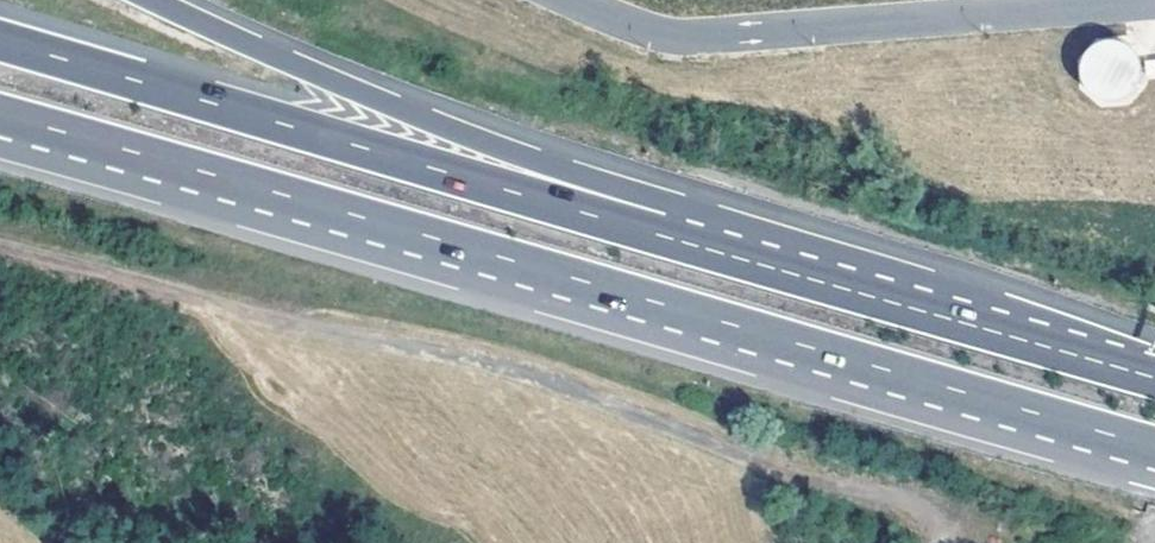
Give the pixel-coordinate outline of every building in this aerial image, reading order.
[(1113,37),(1101,41),(1096,44),(1092,49),(1087,58),(1086,69),(1087,75),(1090,81),(1098,91),(1103,94),(1109,96),(1122,96),(1131,93),(1136,89),(1141,85),(1145,75),(1146,65),(1145,58),(1143,53),(1139,47),(1135,43),(1130,40),(1124,37),(1113,37)]
